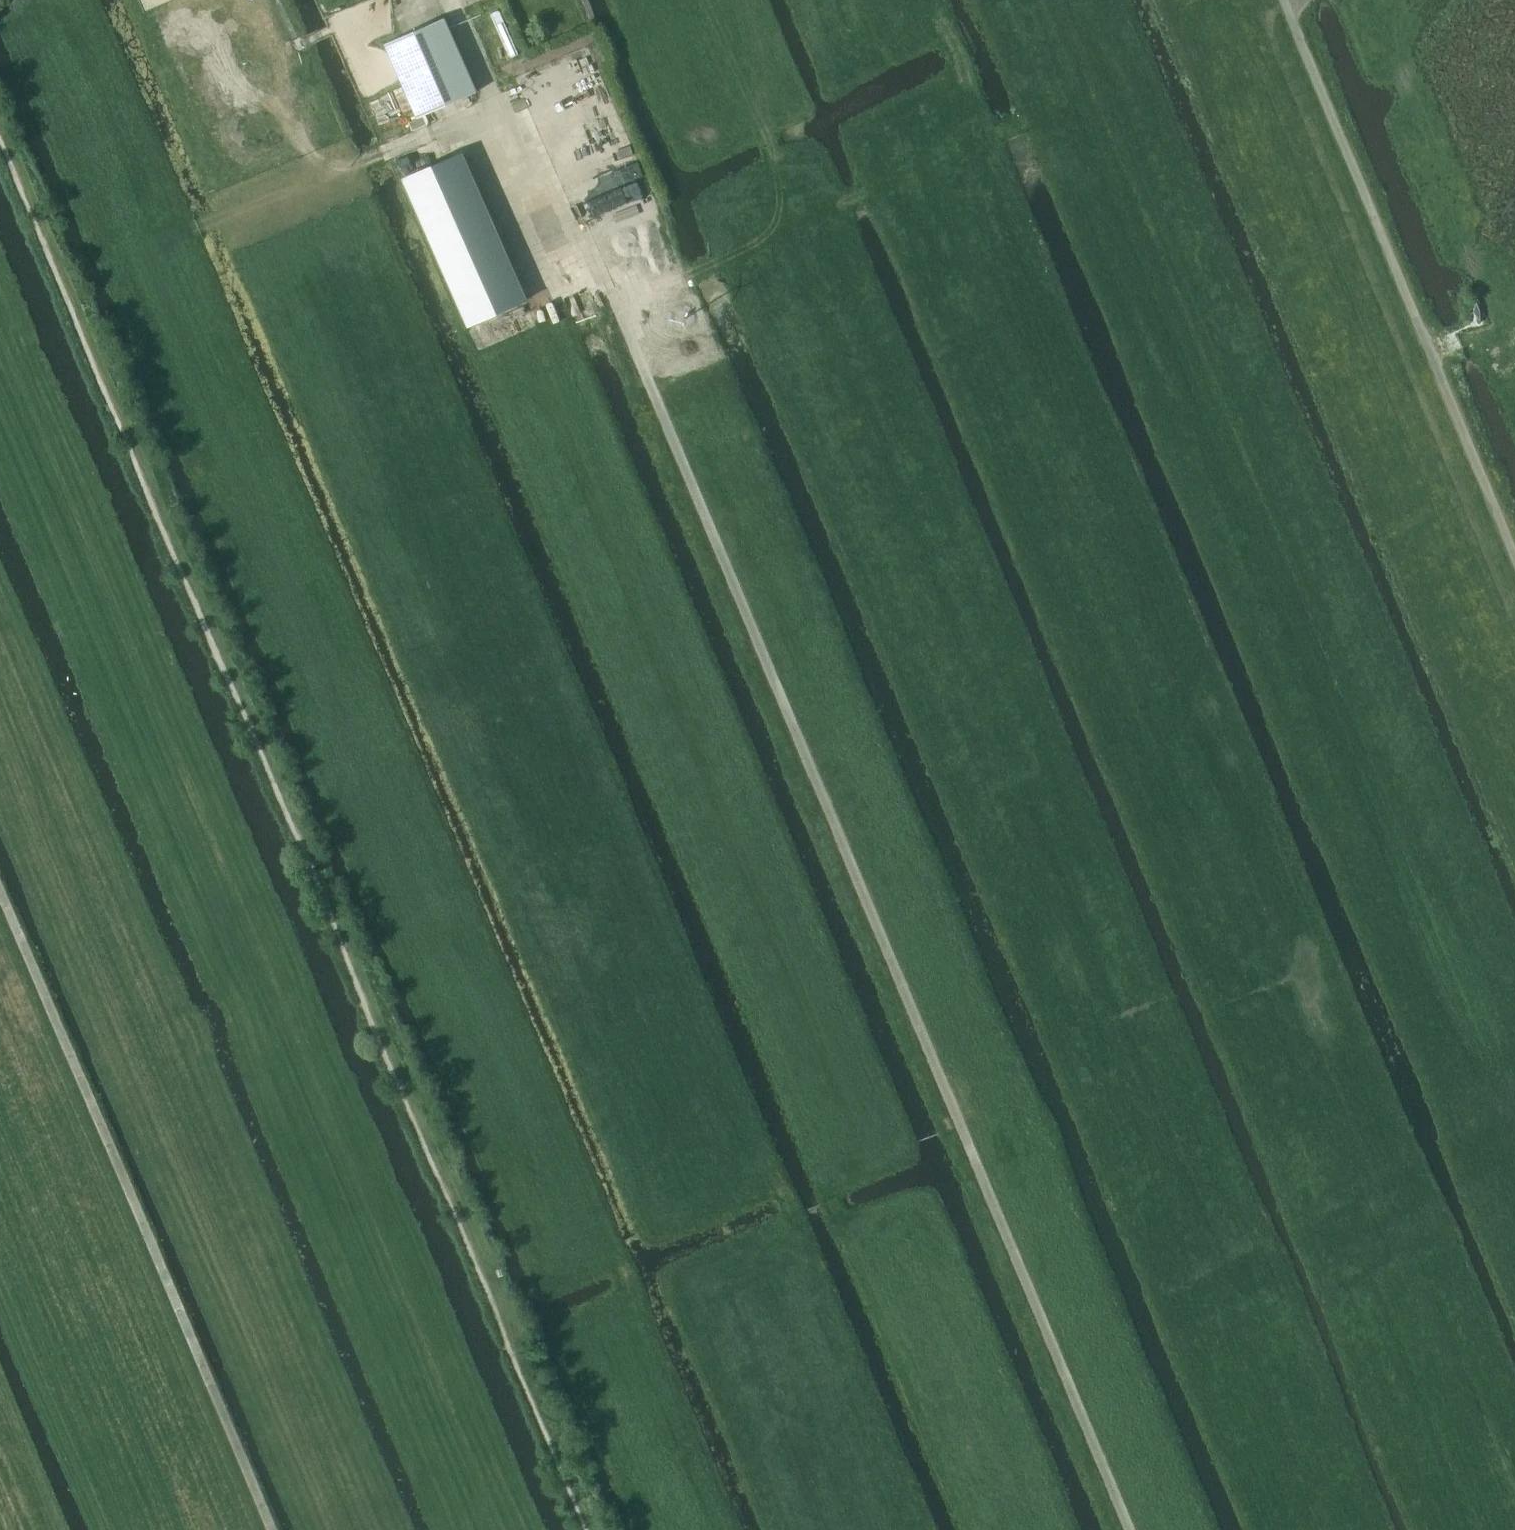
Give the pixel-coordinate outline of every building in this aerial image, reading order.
[(386,46),(419,119),(478,95),(445,21),(386,46)] [(447,160),(403,179),(468,325),(526,299),(517,279),(462,153),(447,160)]
